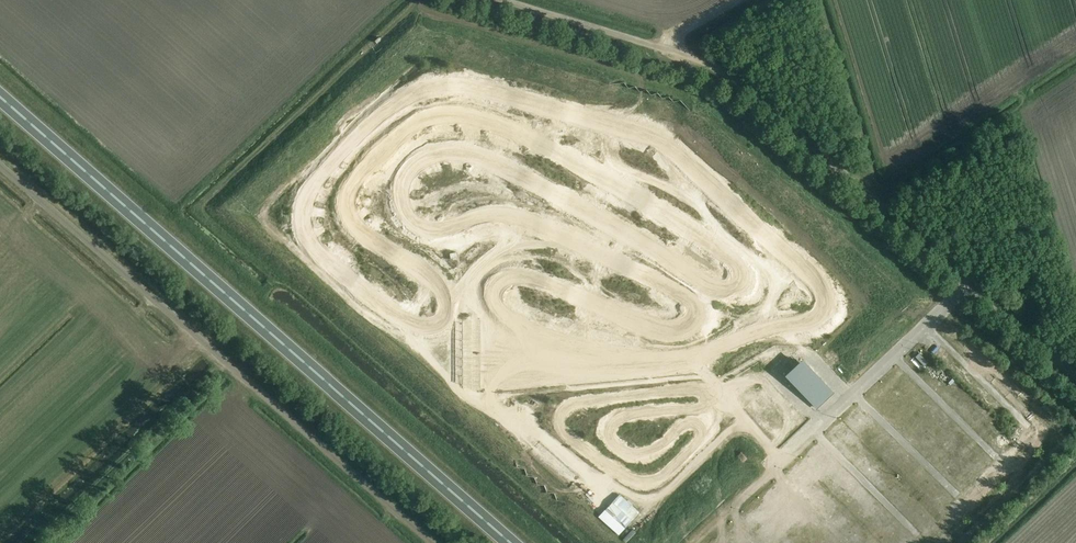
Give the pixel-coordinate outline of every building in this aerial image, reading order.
[(934,339),(929,346),(939,353),(944,346),(934,339)] [(941,355),(952,366),(958,360),(947,349),(941,355)] [(803,354),(787,370),(796,382),(807,395),(816,407),(834,391),(825,379),(813,365),(803,354)] [(733,383),(743,374),(739,369),(729,379),(733,383)] [(1053,420),(1057,416),(1040,402),(1036,406),(1053,420)] [(598,516),(606,523),(618,536),(632,520),(640,512),(623,497),(620,494),(598,516)] [(982,520),(989,525),(992,519),(986,514),(982,520)]
